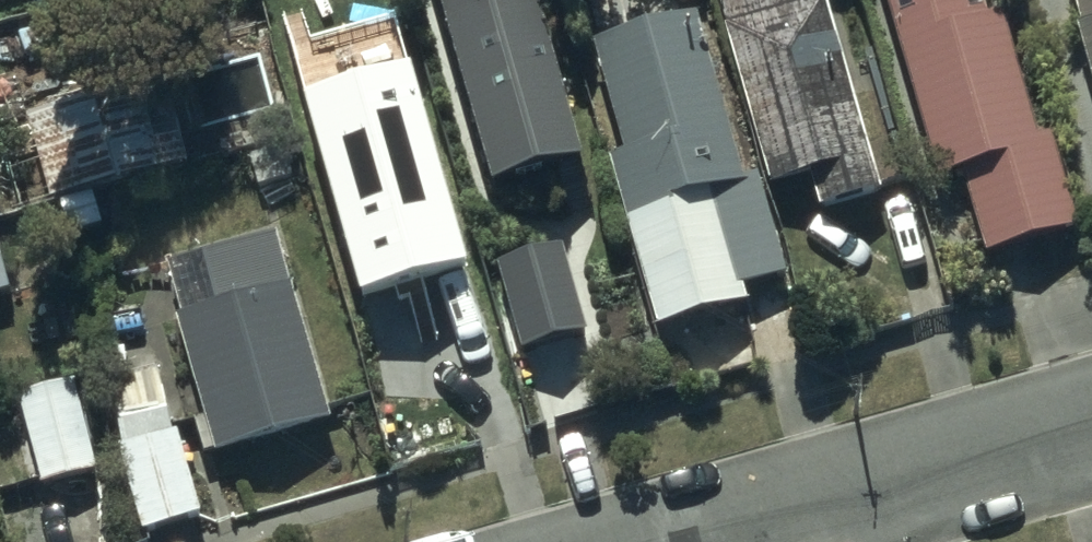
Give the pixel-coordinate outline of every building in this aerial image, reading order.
[(490,182),(585,155),(541,0),(439,0),(490,182)] [(764,192),(803,180),(813,214),(873,197),(816,0),(709,0),(764,192)] [(931,183),(956,176),(980,259),(1072,232),(1044,139),(1028,144),(991,18),(970,24),(963,0),(878,0),(931,183)] [(1076,30),(1069,32),(1091,115),(1091,0),(1068,0),(1076,30)] [(394,15),(335,32),(355,101),(415,83),(394,15)] [(687,20),(586,46),(620,158),(603,163),(649,334),(744,307),(740,291),(783,279),(753,180),(737,185),(687,20)] [(23,121),(46,205),(184,168),(162,84),(23,121)] [(344,105),(298,118),(312,169),(305,171),(348,317),(355,315),(383,410),(470,385),(429,244),(413,248),(383,147),(370,151),(365,130),(352,134),(344,105)] [(326,427),(269,238),(163,270),(178,322),(169,325),(210,462),(326,427)] [(499,261),(522,345),(585,327),(562,243),(499,261)] [(72,383),(13,397),(35,490),(95,476),(72,383)] [(117,448),(112,450),(137,537),(199,519),(174,432),(169,434),(156,390),(105,405),(117,448)]
